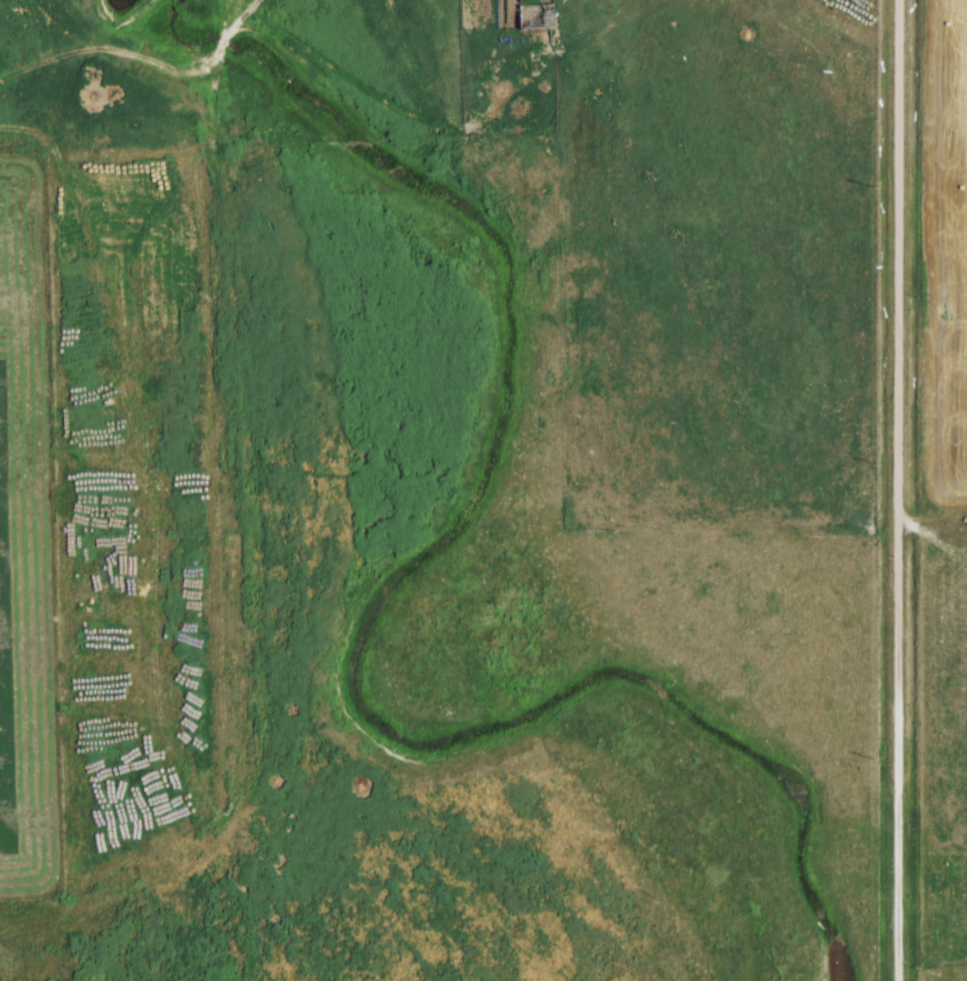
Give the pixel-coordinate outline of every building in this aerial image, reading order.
[(553,6),(518,6),(518,28),(553,28),(553,6)]
